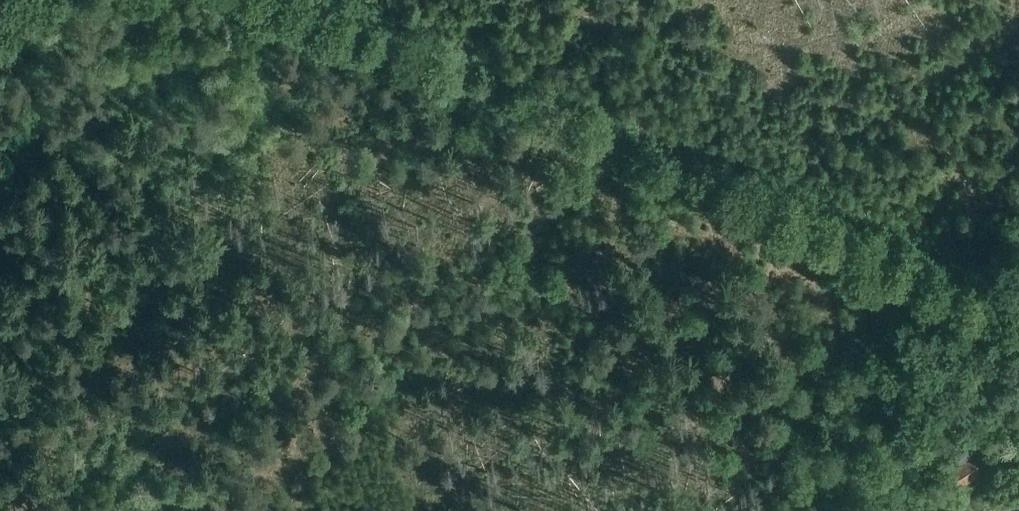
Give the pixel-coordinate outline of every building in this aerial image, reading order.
[(946,477),(955,489),(981,471),(972,458),(946,477)]
